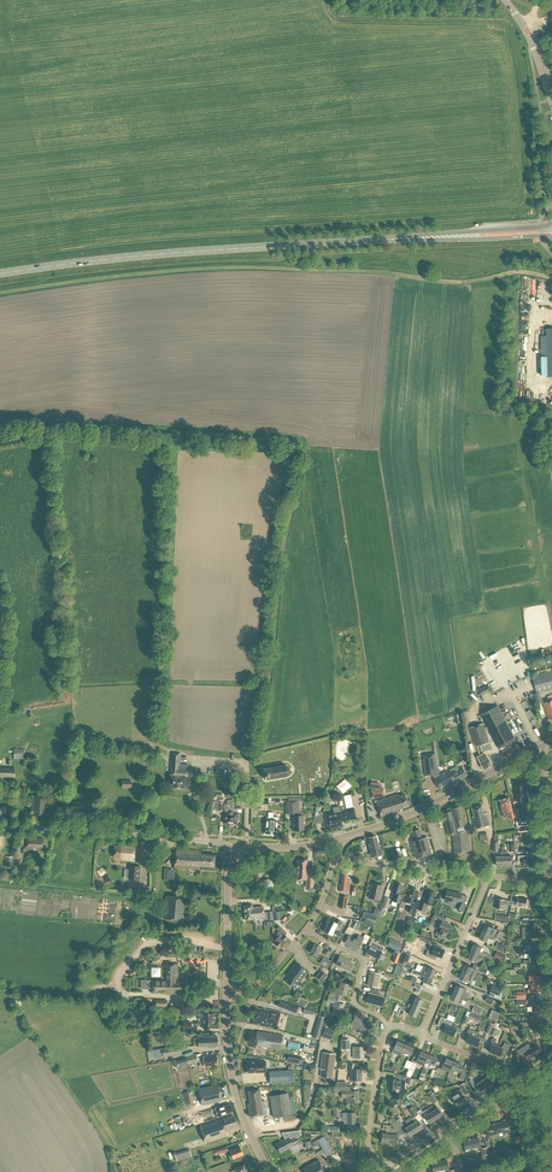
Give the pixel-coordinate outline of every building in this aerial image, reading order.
[(546,329),(546,336),(541,336),(541,355),(547,355),(547,377),(551,376),(551,328),(546,329)] [(533,676),(538,692),(534,694),(537,704),(543,702),(540,692),(551,689),(551,671),(541,674),(540,670),(535,672),(536,675),(533,676)] [(481,696),(492,691),(489,684),(478,689),(481,696)] [(543,703),(550,719),(551,719),(551,699),(543,703)] [(500,748),(516,739),(498,706),(482,714),(500,748)] [(447,722),(455,719),(456,724),(462,722),(459,714),(454,715),(446,718),(447,722)] [(426,723),(428,729),(439,727),(437,720),(426,723)] [(476,746),(490,742),(485,723),(471,727),(476,746)] [(427,748),(428,754),(424,754),(425,759),(424,759),(426,775),(439,773),(437,761),(441,760),(439,746),(427,748)] [(24,748),(14,748),(14,758),(24,758),(24,748)] [(485,752),(476,756),(482,767),(484,770),(492,765),(491,763),(485,752)] [(187,776),(188,769),(188,765),(180,764),(181,753),(172,753),(170,767),(172,767),(171,774),(170,773),(168,786),(185,787),(186,776),(187,776)] [(288,768),(284,765),(263,769),(265,780),(286,776),(289,772),(288,768)] [(468,775),(463,765),(458,767),(457,766),(451,769),(439,775),(435,777),(442,791),(456,783),(457,781),(468,775)] [(11,766),(0,767),(0,778),(8,778),(8,776),(11,776),(11,766)] [(514,802),(518,821),(525,819),(523,807),(524,807),(523,803),(530,801),(526,784),(515,787),(519,801),(514,802)] [(385,795),(383,787),(371,789),(372,798),(385,795)] [(344,806),(344,808),(352,807),(350,794),(343,796),(345,806),(344,806)] [(409,806),(405,794),(399,796),(399,794),(394,795),(377,800),(382,816),(400,811),(401,808),(409,806)] [(47,797),(33,796),(32,817),(44,817),(44,810),(45,810),(45,806),(46,806),(47,797)] [(232,800),(230,823),(237,824),(238,813),(237,813),(238,809),(242,809),(243,800),(236,799),(236,798),(232,797),(232,800)] [(515,818),(513,811),(510,797),(500,800),(504,817),(510,815),(511,819),(515,818)] [(223,823),(230,823),(232,800),(227,799),(226,804),(224,804),(223,809),(225,810),(225,812),(224,811),(223,823)] [(292,814),(292,816),(293,831),(303,830),(302,816),(301,816),(301,814),(299,814),(299,800),(287,800),(287,814),(292,814)] [(477,829),(490,825),(487,813),(485,814),(482,805),(473,808),(475,813),(474,814),(475,817),(474,817),(477,829)] [(332,807),(333,812),(325,814),(328,828),(342,825),(341,821),(343,820),(356,818),(353,807),(344,809),(344,810),(341,811),(340,806),(332,807)] [(453,834),(455,854),(470,850),(469,830),(467,826),(468,825),(466,816),(464,816),(463,812),(462,811),(460,806),(451,808),(452,811),(443,813),(444,814),(441,815),(443,822),(445,821),(449,835),(453,834)] [(276,834),(277,822),(277,817),(273,817),(273,812),(273,810),(269,810),(268,817),(266,817),(265,833),(276,834)] [(315,816),(313,824),(323,822),(321,815),(315,816)] [(422,838),(419,829),(412,832),(414,840),(411,841),(416,858),(431,853),(426,837),(422,838)] [(487,832),(480,833),(481,841),(488,839),(487,832)] [(378,845),(376,836),(369,838),(371,844),(368,845),(372,858),(383,855),(380,844),(378,845)] [(41,849),(42,839),(34,838),(34,840),(31,840),(31,838),(25,837),(24,848),(41,849)] [(113,859),(134,860),(135,845),(117,844),(117,846),(114,846),(113,859)] [(214,868),(215,855),(200,854),(200,851),(174,849),(173,867),(199,869),(199,867),(214,868)] [(504,856),(505,865),(513,865),(512,856),(508,856),(507,850),(504,851),(504,856)] [(528,856),(525,856),(519,856),(519,862),(524,862),(525,867),(536,867),(536,863),(535,863),(534,859),(528,859),(528,856)] [(306,860),(297,860),(297,879),(306,880),(306,887),(314,887),(314,867),(305,867),(306,860)] [(128,879),(140,880),(141,866),(129,865),(128,879)] [(348,873),(342,872),(341,884),(339,884),(338,891),(349,892),(350,881),(347,880),(348,873)] [(267,879),(263,881),(261,884),(263,889),(268,890),(272,888),(273,884),(271,880),(267,879)] [(402,894),(401,894),(402,888),(403,885),(395,882),(392,892),(394,893),(392,901),(399,903),(402,894)] [(383,886),(372,883),(369,898),(379,901),(383,886)] [(409,889),(405,902),(412,904),(409,912),(415,914),(419,900),(416,899),(419,891),(417,890),(418,889),(412,887),(411,890),(409,889)] [(431,905),(435,893),(427,890),(423,902),(420,901),(418,908),(425,911),(427,904),(431,905)] [(448,903),(456,907),(461,909),(460,912),(468,896),(461,895),(461,893),(446,890),(445,900),(449,901),(448,903)] [(185,898),(165,896),(163,918),(183,920),(185,898)] [(340,896),(338,908),(345,909),(347,897),(340,896)] [(386,910),(390,898),(385,897),(381,908),(386,910)] [(518,901),(511,901),(511,904),(517,905),(517,906),(526,907),(527,899),(518,898),(518,901)] [(511,904),(511,901),(505,900),(497,899),(496,908),(504,909),(504,904),(511,904)] [(252,908),(252,906),(244,906),(245,920),(253,919),(253,917),(264,917),(263,907),(252,908)] [(441,914),(435,912),(433,916),(432,918),(435,919),(436,917),(444,921),(446,916),(441,914)] [(327,925),(335,930),(336,927),(340,928),(343,922),(336,918),(334,922),(330,919),(327,925)] [(352,921),(350,926),(358,931),(359,923),(352,921)] [(443,936),(449,938),(453,930),(448,928),(449,927),(448,924),(447,924),(447,923),(442,921),(436,935),(442,938),(443,936)] [(335,930),(327,925),(324,931),(332,935),(333,933),(339,936),(339,937),(342,939),(344,934),(335,930)] [(486,925),(483,932),(497,938),(498,937),(499,935),(495,933),(497,930),(493,928),(486,925)] [(276,933),(278,935),(279,936),(275,940),(278,942),(276,944),(279,947),(280,945),(282,946),(286,941),(284,940),(286,938),(283,936),(286,932),(279,926),(276,929),(278,931),(276,933)] [(539,937),(538,927),(527,927),(527,929),(523,930),(523,933),(526,933),(526,939),(523,939),(523,940),(532,939),(531,939),(531,938),(539,937)] [(504,940),(507,933),(500,931),(499,935),(498,937),(504,940)] [(483,932),(480,939),(487,942),(489,938),(496,941),(497,938),(483,932)] [(369,936),(365,934),(363,937),(358,935),(356,939),(349,935),(345,943),(358,949),(362,942),(366,944),(369,936)] [(431,939),(420,934),(418,939),(429,943),(431,939)] [(387,945),(400,950),(402,944),(389,939),(387,945)] [(498,942),(496,947),(503,951),(505,947),(506,945),(503,944),(498,942)] [(323,956),(322,957),(317,955),(321,947),(314,943),(310,952),(312,954),(311,956),(321,961),(319,963),(328,967),(331,960),(323,956)] [(430,944),(425,956),(435,960),(436,956),(441,958),(445,950),(434,946),(430,944)] [(475,944),(472,951),(486,957),(487,954),(481,951),(482,947),(475,944)] [(370,945),(369,945),(365,953),(379,959),(383,949),(378,947),(377,949),(369,946),(370,945)] [(519,955),(529,954),(529,960),(523,961),(524,965),(528,964),(528,966),(538,966),(538,957),(540,957),(539,951),(525,951),(525,947),(519,947),(519,955)] [(472,951),(469,958),(476,961),(478,957),(485,960),(486,957),(472,951)] [(495,959),(502,962),(505,955),(498,952),(495,959)] [(406,965),(410,956),(403,953),(399,962),(406,965)] [(354,963),(339,956),(336,964),(340,966),(340,967),(350,971),(354,963)] [(308,971),(296,961),(286,975),(289,977),(286,981),(294,988),(297,984),(298,984),(308,971)] [(144,980),(144,989),(149,989),(151,989),(151,992),(160,992),(164,992),(164,994),(187,994),(187,979),(175,979),(175,970),(176,970),(176,963),(163,963),(163,970),(162,970),(162,965),(149,965),(149,978),(154,978),(154,980),(151,980),(149,980),(144,980)] [(413,969),(418,972),(433,978),(436,970),(429,967),(428,968),(426,967),(423,965),(420,972),(418,971),(413,969)] [(466,965),(463,972),(477,978),(481,979),(482,975),(477,973),(478,970),(466,965)] [(418,972),(413,969),(411,973),(417,976),(417,975),(421,976),(424,978),(423,981),(430,984),(433,978),(418,972)] [(321,970),(316,977),(321,981),(327,975),(321,970)] [(378,973),(380,974),(383,975),(383,976),(384,977),(384,979),(390,981),(391,979),(393,974),(384,972),(379,970),(378,973)] [(378,973),(370,971),(369,975),(370,975),(367,985),(371,986),(371,987),(372,987),(372,986),(377,987),(380,974),(378,973)] [(477,978),(463,972),(460,979),(471,984),(473,980),(476,981),(477,978)] [(531,984),(541,983),(540,975),(535,975),(535,974),(530,975),(530,978),(530,984),(531,984)] [(330,992),(329,995),(338,998),(338,999),(341,1000),(342,995),(346,996),(349,984),(340,982),(338,992),(336,992),(336,993),(330,992)] [(418,993),(422,986),(415,982),(414,986),(416,987),(414,992),(418,993)] [(541,991),(541,983),(531,984),(531,988),(528,989),(528,993),(536,993),(536,991),(541,991)] [(454,992),(469,998),(470,995),(463,992),(464,988),(457,985),(454,992)] [(503,989),(494,985),(491,991),(501,995),(503,989)] [(451,999),(458,1002),(462,1004),(463,1000),(467,1001),(469,998),(454,992),(451,999)] [(384,997),(369,993),(366,1002),(381,1006),(384,997)] [(329,995),(328,998),(327,1002),(335,1003),(332,1014),(341,1016),(344,1004),(340,1003),(341,1000),(338,999),(338,998),(329,995)] [(412,1006),(420,1009),(423,1000),(416,997),(412,1006)] [(279,1000),(277,1005),(296,1013),(298,1007),(279,1000)] [(536,1012),(536,1013),(542,1012),(542,1004),(537,1005),(537,1003),(531,1004),(531,1007),(532,1007),(532,1013),(536,1012)] [(412,1006),(409,1004),(408,1007),(411,1008),(409,1014),(416,1017),(420,1009),(412,1006)] [(483,1010),(474,1006),(472,1011),(480,1014),(483,1010)] [(256,1008),(255,1015),(278,1020),(280,1012),(262,1008),(261,1009),(256,1008)] [(500,1013),(494,1010),(490,1019),(497,1021),(500,1013)] [(472,1012),(469,1018),(480,1023),(482,1017),(472,1012)] [(536,1013),(536,1016),(530,1016),(530,1022),(537,1022),(537,1020),(543,1020),(542,1012),(536,1013)] [(203,1028),(212,1028),(212,1017),(213,1017),(213,1013),(203,1013),(203,1028)] [(276,1029),(278,1020),(255,1015),(253,1023),(276,1029)] [(312,1037),(319,1039),(325,1018),(318,1016),(312,1037)] [(368,1026),(356,1017),(350,1024),(360,1031),(358,1033),(361,1036),(368,1026)] [(443,1032),(449,1034),(454,1022),(442,1017),(438,1025),(445,1028),(443,1032)] [(454,1022),(449,1034),(454,1037),(457,1031),(461,1033),(463,1029),(457,1026),(456,1028),(452,1027),(454,1022)] [(490,1034),(494,1024),(490,1022),(486,1032),(490,1034)] [(325,1027),(322,1036),(331,1039),(334,1030),(325,1027)] [(540,1028),(530,1032),(534,1041),(537,1040),(536,1038),(540,1037),(539,1035),(542,1033),(540,1028)] [(466,1042),(472,1044),(476,1035),(477,1032),(470,1029),(467,1035),(469,1035),(466,1042)] [(281,1050),(283,1036),(257,1031),(257,1033),(250,1032),(248,1042),(250,1043),(249,1046),(256,1048),(257,1046),(281,1050)] [(476,1035),(472,1044),(478,1047),(480,1041),(484,1042),(486,1039),(480,1036),(476,1035)] [(210,1037),(210,1036),(197,1037),(198,1046),(208,1045),(208,1047),(216,1047),(215,1046),(217,1046),(216,1037),(210,1037)] [(489,1052),(495,1054),(498,1046),(495,1045),(497,1040),(493,1039),(490,1044),(492,1045),(489,1052)] [(537,1045),(532,1049),(536,1054),(542,1050),(539,1045),(540,1045),(537,1040),(535,1042),(537,1045)] [(394,1048),(402,1051),(405,1044),(397,1041),(394,1048)] [(405,1044),(402,1051),(411,1055),(414,1048),(405,1044)] [(179,1045),(162,1048),(163,1057),(180,1054),(179,1045)] [(364,1057),(364,1046),(352,1046),(352,1058),(364,1057)] [(498,1046),(495,1054),(501,1057),(503,1051),(508,1052),(509,1049),(503,1046),(503,1048),(498,1046)] [(536,1054),(532,1049),(529,1051),(526,1047),(522,1050),(525,1055),(526,1054),(529,1059),(536,1054)] [(426,1061),(429,1054),(421,1051),(416,1062),(424,1066),(425,1062),(426,1061)] [(188,1064),(198,1061),(196,1053),(186,1056),(188,1064)] [(335,1054),(323,1053),(321,1069),(322,1069),(321,1076),(330,1078),(330,1076),(332,1076),(335,1054)] [(429,1054),(426,1061),(434,1065),(437,1058),(429,1054)] [(215,1063),(216,1063),(215,1055),(203,1056),(204,1066),(215,1065),(215,1063)] [(443,1065),(441,1069),(449,1073),(451,1069),(454,1061),(446,1058),(443,1065)] [(404,1066),(409,1068),(412,1062),(407,1060),(404,1066)] [(261,1072),(265,1072),(265,1061),(260,1061),(248,1062),(248,1072),(261,1072)] [(454,1061),(451,1069),(459,1072),(463,1065),(454,1061)] [(353,1069),(353,1064),(349,1064),(349,1080),(361,1080),(361,1069),(353,1069)] [(270,1084),(294,1082),(294,1070),(269,1072),(270,1084)] [(403,1089),(404,1083),(405,1076),(393,1074),(392,1079),(389,1078),(388,1088),(396,1089),(396,1088),(403,1089)] [(473,1092),(479,1088),(482,1086),(484,1089),(493,1083),(488,1076),(480,1082),(475,1085),(470,1079),(466,1082),(473,1092)] [(469,1091),(464,1082),(459,1085),(465,1094),(469,1091)] [(228,1096),(225,1084),(217,1086),(217,1085),(198,1089),(201,1105),(218,1101),(221,1097),(228,1096)] [(341,1092),(341,1098),(346,1098),(346,1101),(347,1102),(347,1103),(358,1102),(358,1091),(350,1091),(350,1090),(348,1090),(348,1087),(336,1087),(336,1092),(339,1092),(341,1092)] [(265,1114),(267,1114),(265,1101),(263,1101),(262,1101),(261,1098),(259,1089),(248,1091),(250,1103),(248,1104),(250,1115),(250,1117),(251,1117),(265,1114)] [(434,1102),(438,1100),(433,1092),(433,1093),(431,1090),(427,1092),(428,1095),(428,1096),(433,1103),(434,1102)] [(450,1096),(453,1101),(457,1106),(465,1101),(462,1095),(459,1090),(450,1096)] [(185,1104),(192,1102),(190,1092),(183,1093),(185,1104)] [(289,1097),(277,1099),(277,1098),(271,1099),(274,1117),(292,1114),(289,1097)] [(231,1111),(229,1104),(223,1106),(222,1106),(215,1108),(217,1116),(225,1114),(225,1112),(231,1111)] [(432,1105),(428,1108),(436,1119),(442,1115),(437,1108),(434,1110),(432,1105)] [(418,1114),(415,1110),(413,1106),(408,1109),(413,1117),(418,1114)] [(436,1119),(428,1108),(423,1111),(426,1115),(424,1116),(429,1123),(436,1119)] [(202,1112),(191,1116),(194,1126),(205,1122),(202,1112)] [(342,1112),(342,1120),(344,1120),(344,1124),(355,1123),(355,1112),(344,1112),(342,1112)] [(231,1118),(230,1116),(200,1127),(206,1143),(229,1135),(227,1130),(237,1126),(233,1117),(231,1118)] [(411,1117),(408,1119),(411,1124),(416,1132),(422,1128),(418,1120),(414,1122),(411,1117)] [(394,1121),(402,1133),(406,1131),(398,1119),(394,1121)] [(411,1124),(408,1119),(405,1121),(408,1126),(404,1128),(409,1136),(416,1132),(411,1124)] [(510,1126),(508,1119),(502,1120),(502,1122),(487,1125),(488,1129),(486,1129),(487,1136),(489,1136),(489,1138),(499,1135),(499,1133),(504,1132),(505,1135),(511,1134),(515,1133),(514,1125),(510,1126)] [(402,1133),(394,1121),(391,1124),(399,1136),(402,1133)] [(386,1133),(382,1132),(381,1142),(389,1143),(390,1128),(390,1125),(383,1124),(383,1129),(386,1129),(386,1133)] [(397,1134),(393,1133),(394,1131),(395,1131),(393,1128),(390,1128),(389,1143),(396,1143),(397,1134)] [(324,1152),(325,1155),(332,1151),(325,1137),(324,1137),(323,1136),(322,1137),(317,1140),(322,1149),(324,1152)] [(299,1145),(294,1137),(290,1139),(289,1137),(276,1144),(280,1152),(293,1146),(294,1147),(299,1145)] [(481,1146),(479,1137),(464,1140),(466,1149),(474,1147),(474,1148),(481,1146)] [(216,1154),(228,1151),(226,1146),(214,1149),(216,1154)] [(230,1160),(243,1154),(239,1146),(230,1151),(231,1154),(228,1156),(230,1160)] [(489,1154),(488,1147),(481,1148),(482,1155),(489,1154)] [(186,1149),(174,1153),(176,1160),(191,1156),(189,1148),(186,1149)] [(447,1159),(431,1162),(433,1171),(441,1170),(441,1171),(449,1169),(447,1159)] [(312,1164),(303,1168),(305,1171),(325,1171),(319,1160),(312,1164)]
